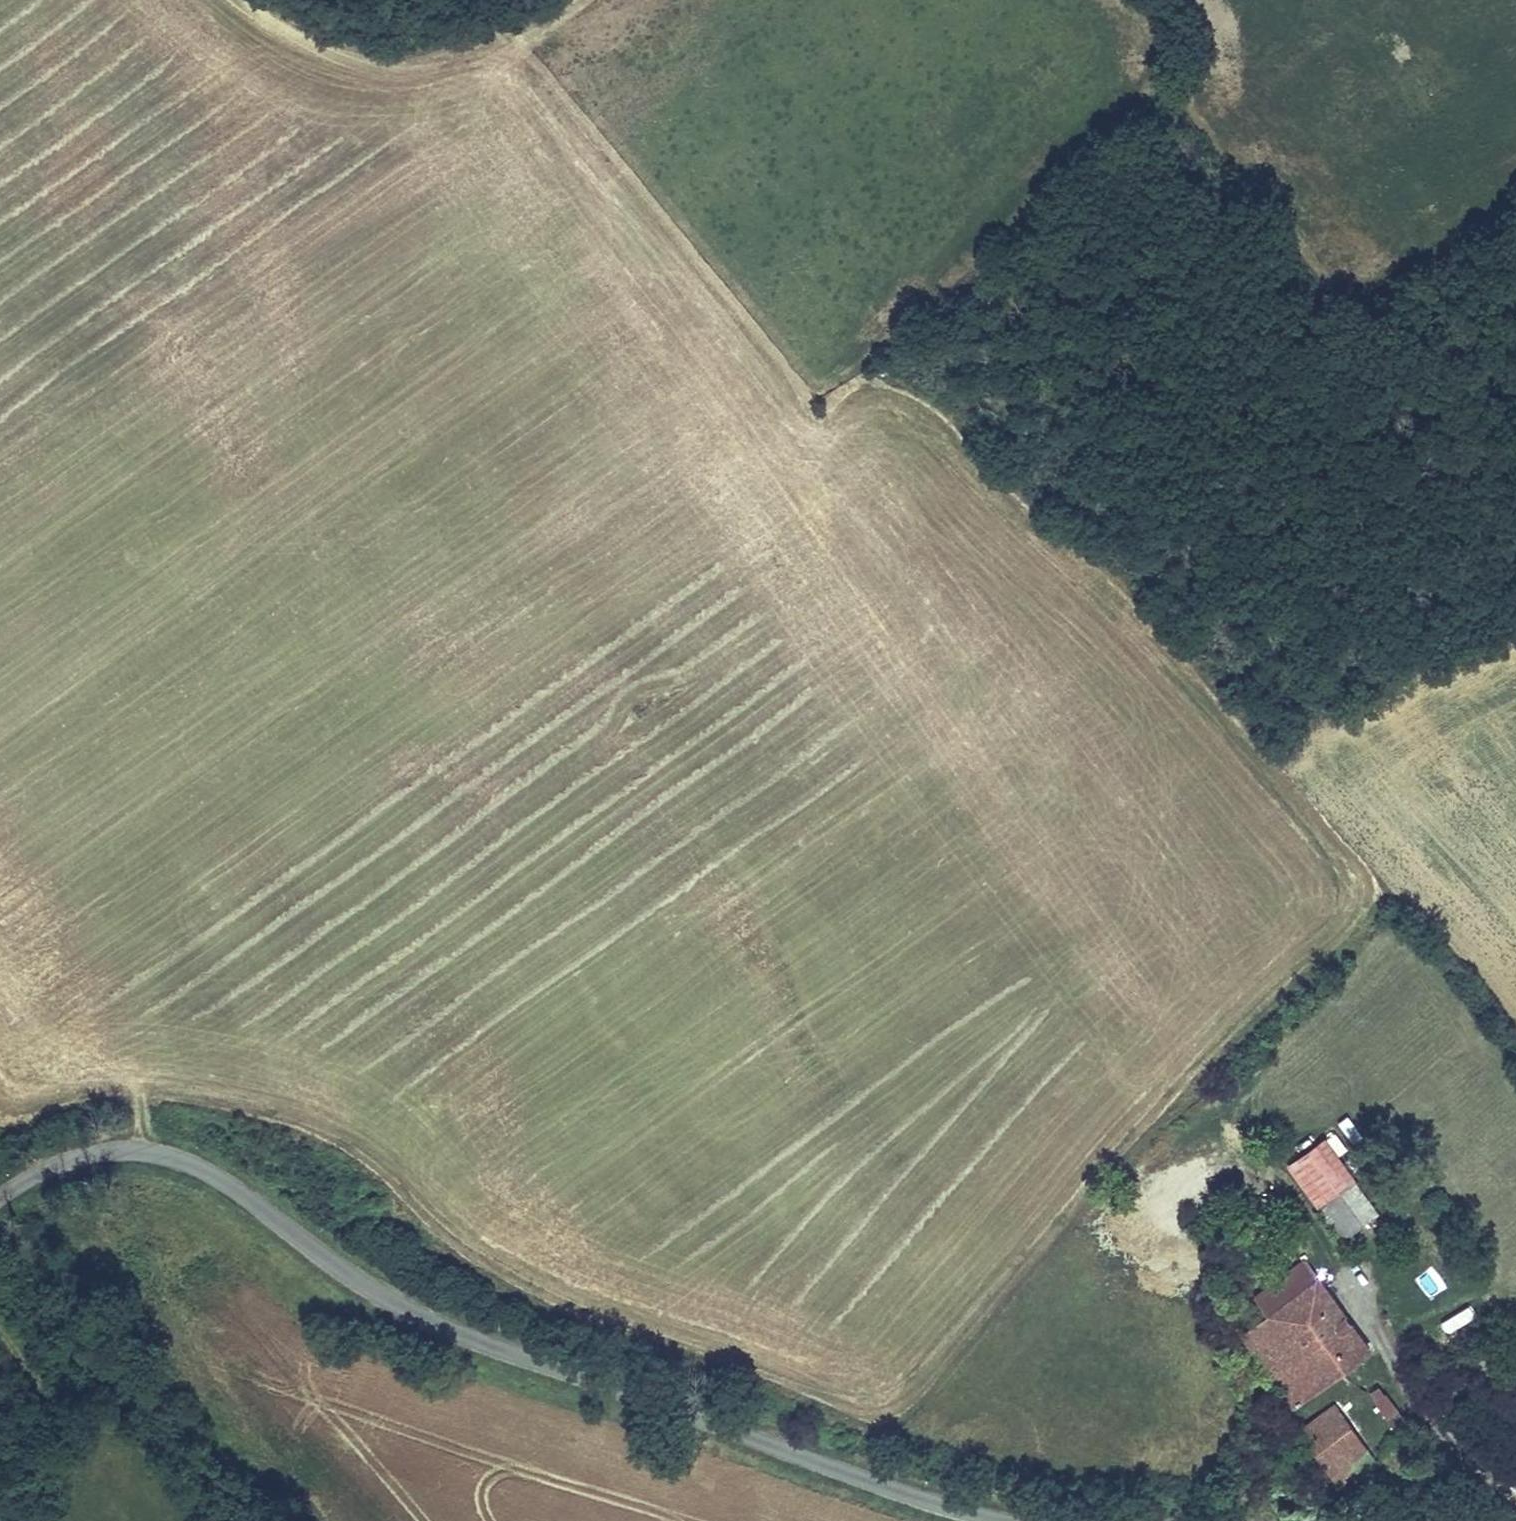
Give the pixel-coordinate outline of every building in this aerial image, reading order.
[(1339,1214),(1346,1223),(1377,1201),(1337,1150),(1301,1178),(1332,1219),(1339,1214)] [(1377,1201),(1346,1223),(1368,1252),(1399,1229),(1377,1201)] [(1266,1311),(1278,1327),(1295,1351),(1346,1314),(1316,1273),(1266,1311)] [(1253,1346),(1307,1418),(1382,1363),(1346,1314),(1295,1351),(1278,1327),(1253,1346)] [(1377,1410),(1405,1447),(1422,1434),(1412,1420),(1405,1426),(1387,1402),(1377,1410)] [(1339,1414),(1316,1432),(1360,1493),(1384,1475),(1339,1414)]
